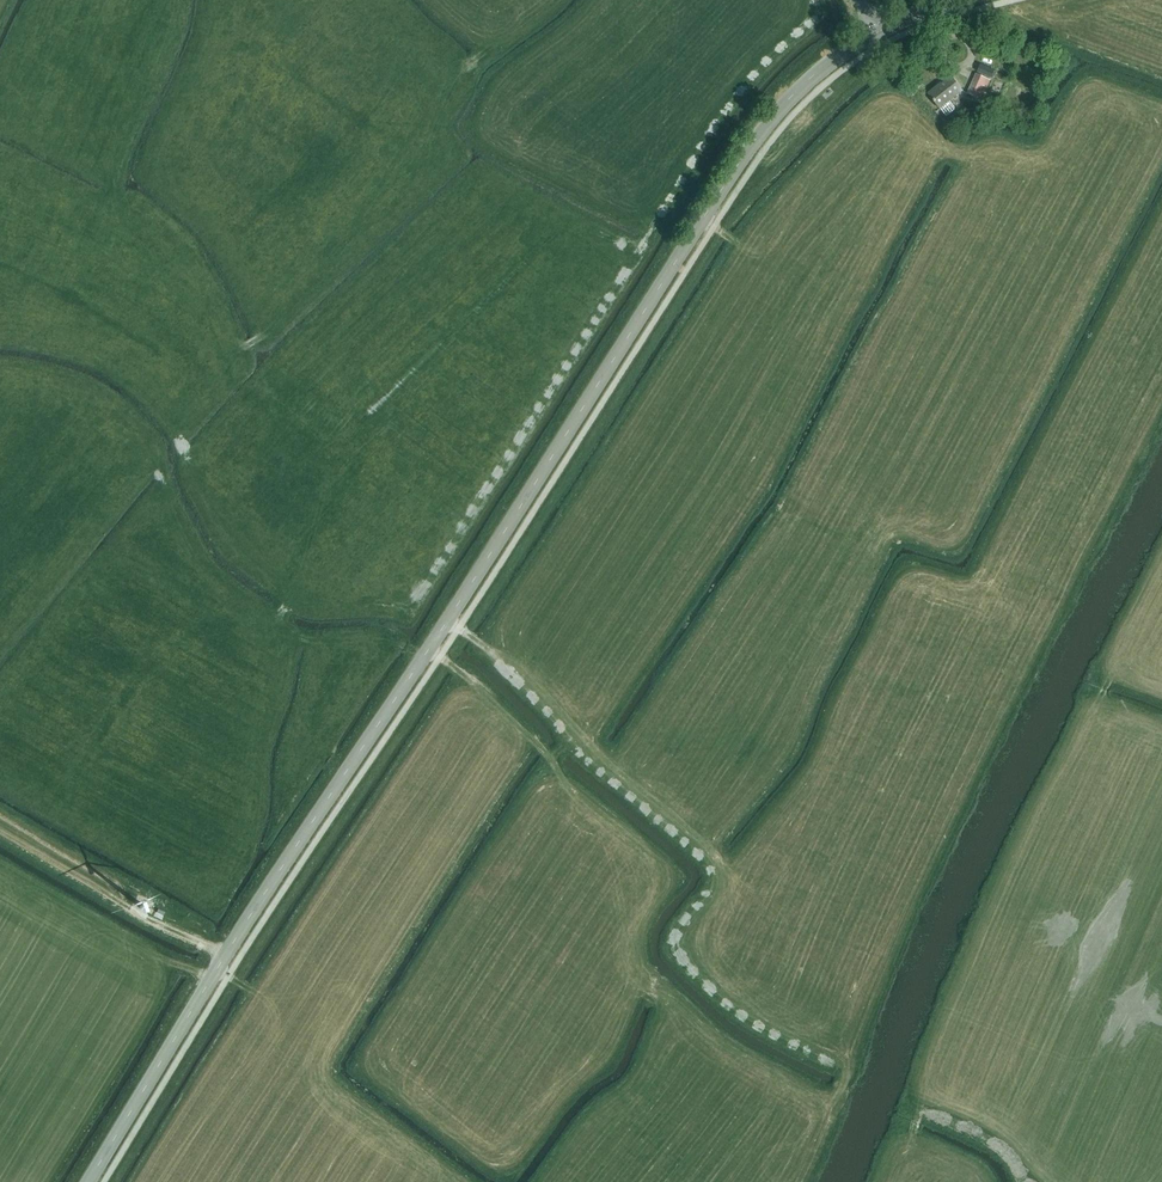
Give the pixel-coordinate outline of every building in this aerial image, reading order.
[(983,95),(991,80),(976,73),(967,93),(978,98),(980,93),(983,95)] [(954,108),(949,101),(963,91),(951,76),(938,87),(937,86),(928,93),(941,108),(947,116),(955,110),(954,108)]
